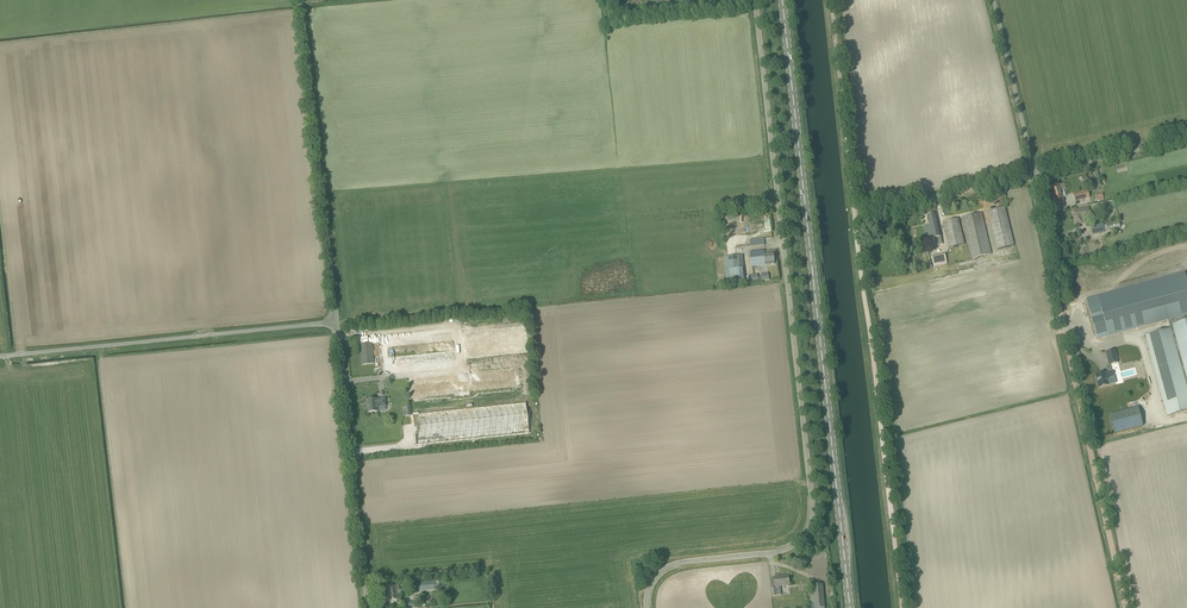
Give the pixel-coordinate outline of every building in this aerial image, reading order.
[(1061,190),(1066,189),(1065,183),(1051,187),(1055,202),(1055,201),(1056,205),(1064,203),(1061,190)] [(1088,191),(1073,194),(1075,201),(1089,198),(1088,191)] [(1101,211),(1116,208),(1114,199),(1099,203),(1101,211)] [(998,249),(1008,247),(1014,245),(1004,207),(988,211),(998,249)] [(1075,217),(1073,217),(1075,226),(1079,225),(1081,225),(1080,221),(1083,221),(1082,218),(1090,216),(1089,209),(1088,208),(1080,210),(1074,211),(1075,217)] [(972,259),(991,254),(981,213),(962,217),(972,259)] [(942,244),(937,220),(935,214),(927,216),(929,222),(929,224),(924,225),(929,247),(942,244)] [(943,222),(944,228),(949,249),(964,245),(958,219),(943,222)] [(1120,227),(1119,221),(1092,227),(1093,233),(1120,228),(1119,227),(1120,227)] [(751,267),(769,265),(775,264),(773,253),(764,254),(764,249),(749,251),(751,267)] [(947,264),(944,254),(929,258),(932,267),(947,264)] [(742,268),(739,269),(737,256),(725,257),(728,284),(744,283),(742,268)] [(1170,326),(1186,321),(1186,279),(1185,273),(1086,300),(1097,339),(1168,320),(1170,326)] [(1168,417),(1186,411),(1186,321),(1170,326),(1170,328),(1145,335),(1168,417)] [(385,374),(456,367),(455,350),(388,357),(387,347),(453,341),(452,328),(381,335),(385,374)] [(359,345),(361,365),(373,363),(371,344),(359,345)] [(1109,365),(1119,363),(1115,350),(1106,352),(1109,365)] [(515,368),(408,377),(410,398),(453,394),(453,397),(470,395),(469,391),(517,387),(515,368)] [(1102,374),(1096,376),(1099,387),(1105,386),(1108,385),(1116,383),(1114,376),(1113,376),(1112,375),(1111,372),(1105,373),(1102,374)] [(367,408),(366,408),(366,413),(378,412),(378,411),(384,410),(384,407),(386,407),(385,399),(366,400),(367,408)] [(415,446),(528,436),(527,424),(531,424),(530,412),(526,412),(525,403),(412,412),(415,446)] [(1143,426),(1138,408),(1109,415),(1114,434),(1143,426)] [(781,595),(780,586),(789,585),(788,576),(774,578),(776,588),(771,588),(772,597),(776,596),(781,595)] [(796,581),(798,607),(814,606),(812,580),(796,581)] [(413,592),(427,591),(435,590),(435,582),(412,584),(413,592)] [(398,586),(393,586),(387,587),(388,601),(397,600),(396,591),(399,590),(398,586)]
